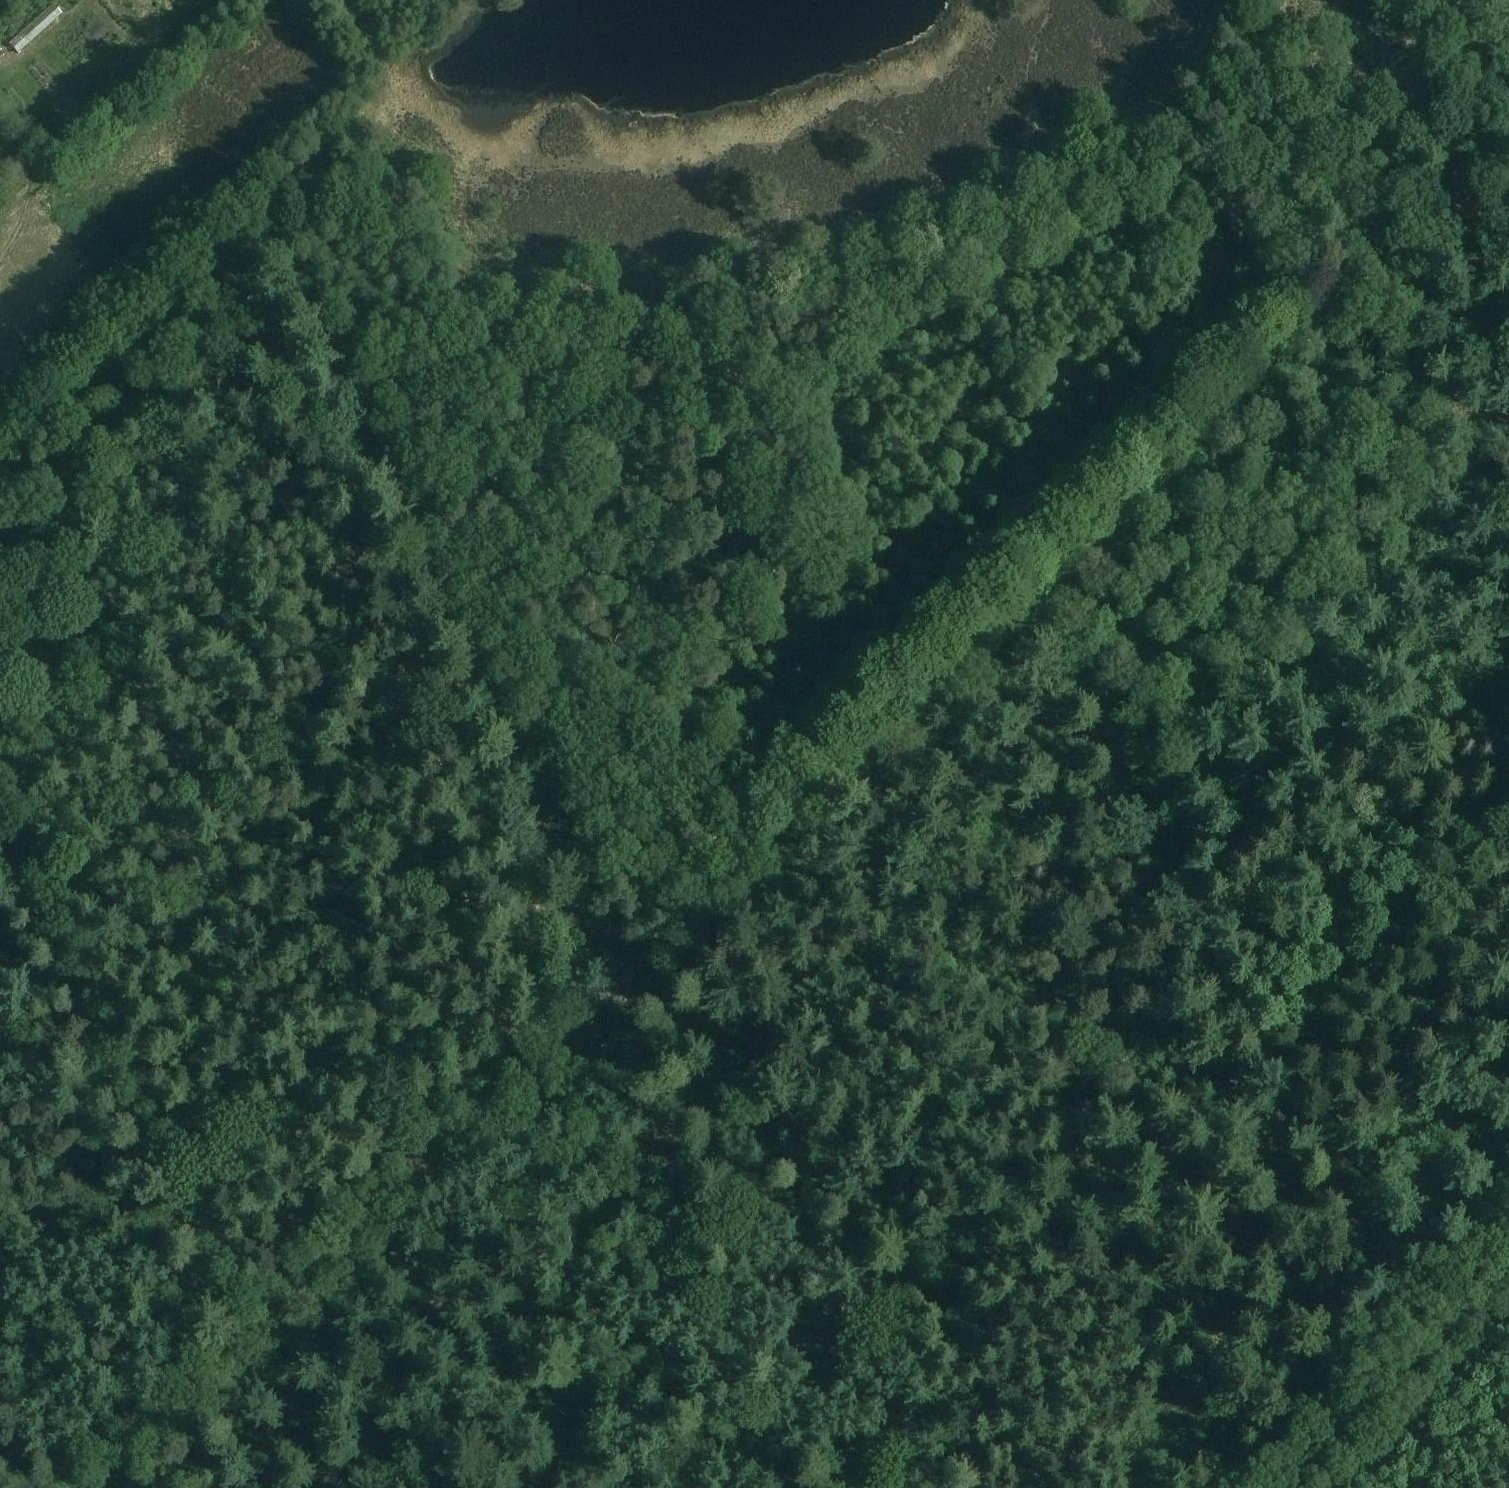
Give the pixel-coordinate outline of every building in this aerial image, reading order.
[(52,12),(11,49),(18,57),(59,19),(52,12)]
